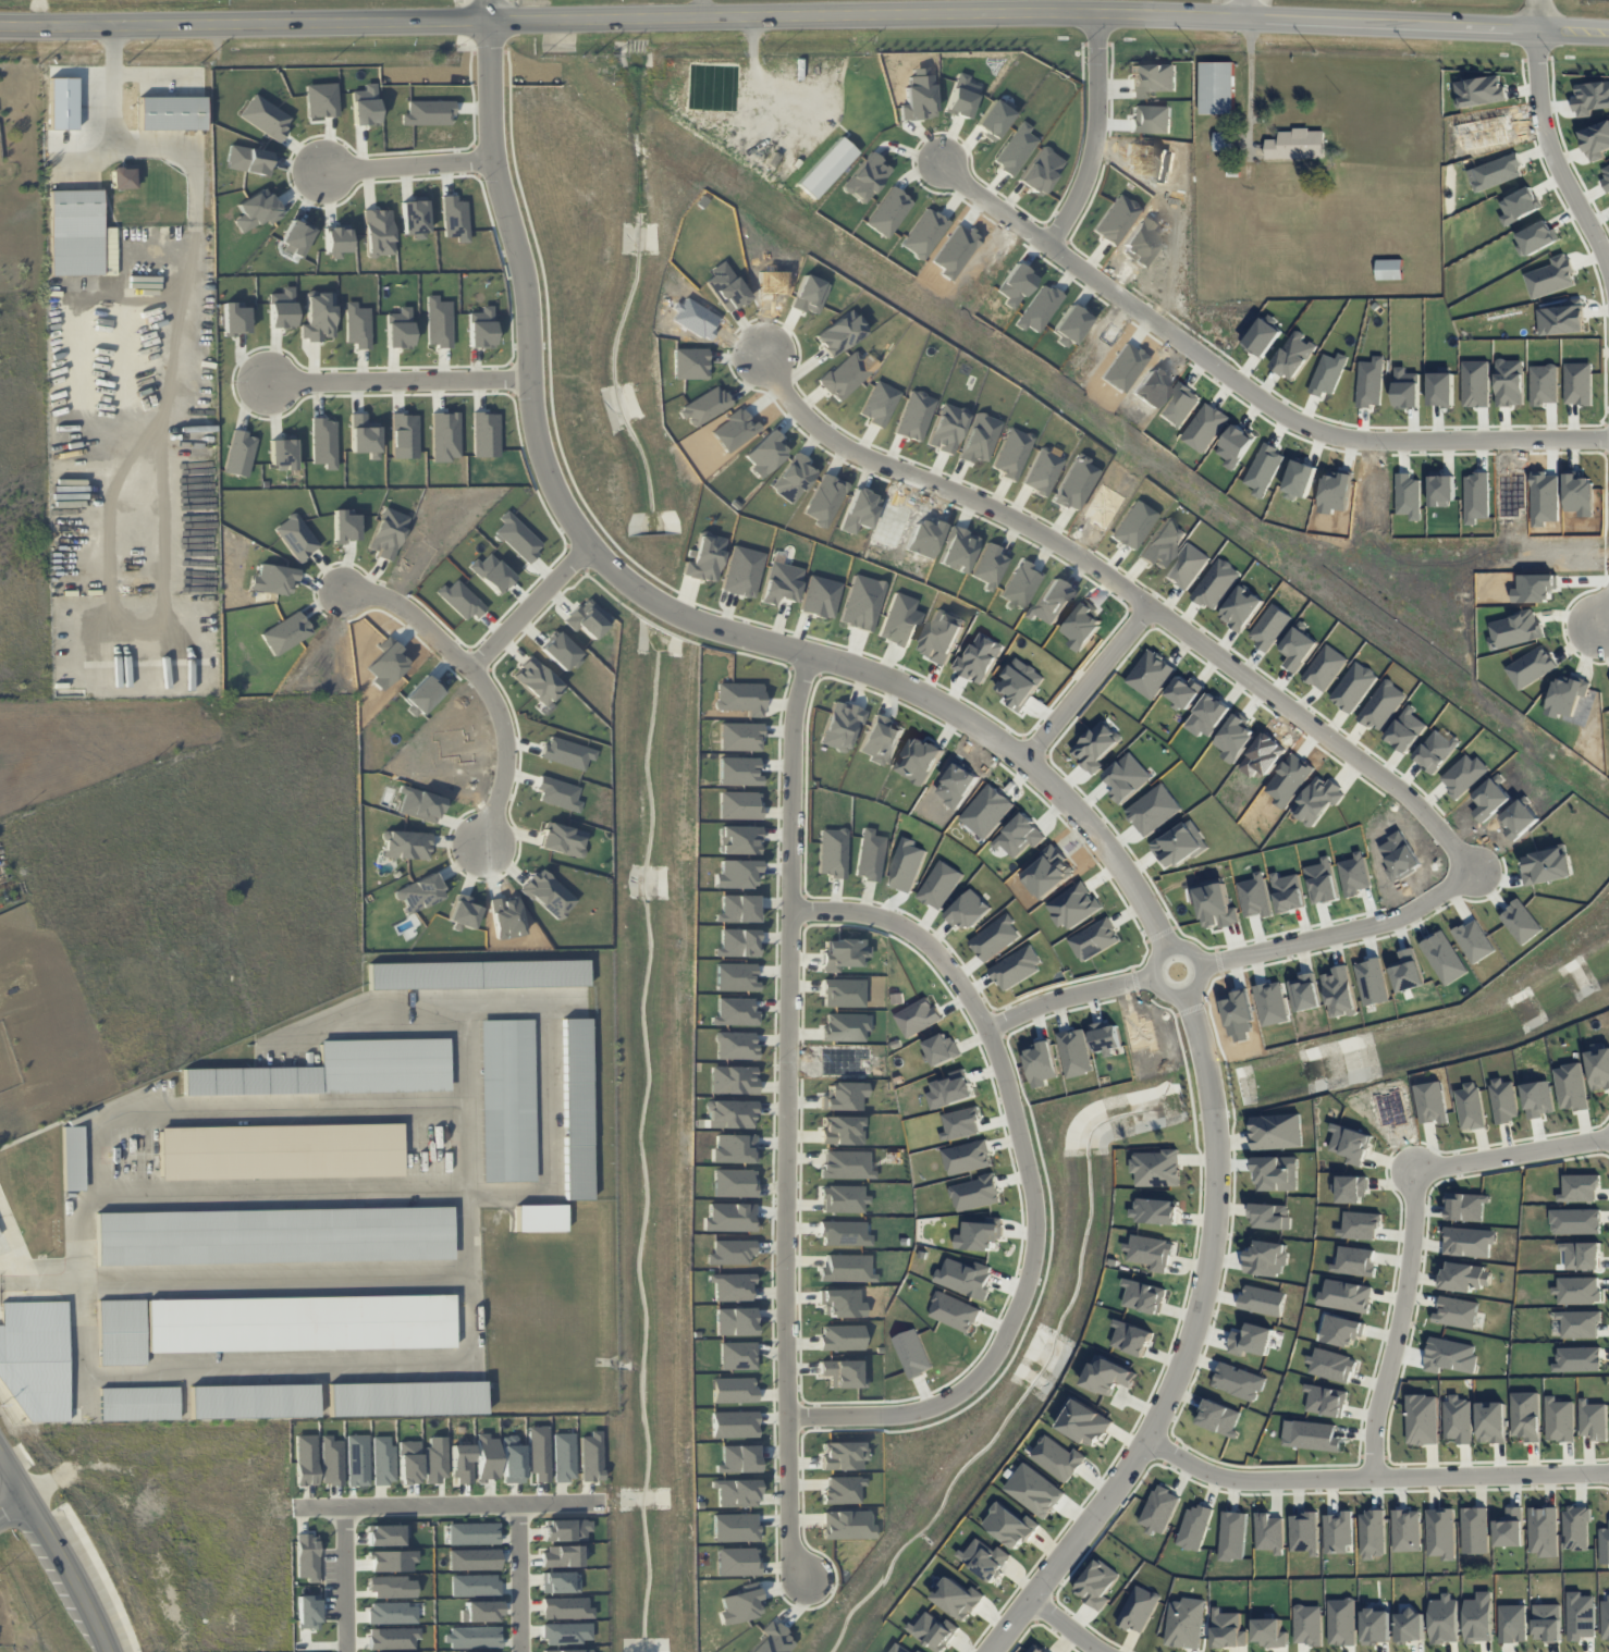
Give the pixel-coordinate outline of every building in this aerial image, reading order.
[(1202,115),(1234,114),(1234,62),(1201,62),(1202,115)] [(204,129),(203,96),(139,97),(140,130),(204,129)] [(452,101),(408,101),(407,124),(452,124),(452,101)] [(1267,159),(1325,158),(1324,129),(1279,130),(1279,139),(1266,139),(1267,159)] [(1216,151),(1232,151),(1232,132),(1216,132),(1216,151)] [(857,152),(840,136),(796,183),(813,199),(857,152)] [(466,202),(455,202),(455,196),(443,196),(444,236),(457,236),(457,242),(467,241),(466,202)] [(424,202),(401,202),(401,232),(425,232),(424,202)] [(1403,280),(1403,259),(1377,260),(1377,280),(1403,280)] [(759,759),(721,758),(721,784),(759,785),(759,759)] [(760,819),(760,792),(719,791),(718,818),(760,819)] [(539,846),(577,856),(583,832),(545,823),(539,846)] [(968,930),(991,906),(973,889),(950,913),(968,930)] [(587,986),(586,960),(369,963),(370,990),(587,986)] [(480,1020),(482,1182),(535,1181),(532,1019),(480,1020)] [(591,1199),(588,1019),(562,1019),(565,1199),(591,1199)] [(319,1040),(320,1093),(449,1091),(448,1038),(319,1040)] [(1608,1089),(1608,1048),(1605,1049),(1604,1043),(1586,1045),(1593,1091),(1608,1089)] [(1587,1108),(1582,1064),(1555,1067),(1560,1111),(1587,1108)] [(183,1069),(184,1095),(319,1093),(319,1066),(183,1069)] [(711,1092),(756,1093),(756,1067),(712,1066),(711,1092)] [(1497,1124),(1520,1119),(1512,1081),(1503,1083),(1502,1077),(1488,1080),(1497,1124)] [(1415,1085),(1419,1123),(1438,1122),(1439,1125),(1447,1124),(1442,1082),(1415,1085)] [(1456,1091),(1461,1130),(1484,1127),(1478,1082),(1464,1084),(1465,1089),(1456,1091)] [(1302,1148),(1301,1114),(1252,1116),(1253,1150),(1302,1148)] [(160,1128),(160,1180),(402,1176),(401,1124),(160,1128)] [(61,1126),(62,1191),(84,1191),(83,1126),(61,1126)] [(1180,1151),(1133,1152),(1133,1174),(1137,1174),(1137,1186),(1180,1186),(1180,1151)] [(1594,1202),(1595,1189),(1599,1189),(1599,1175),(1563,1174),(1563,1194),(1557,1194),(1557,1201),(1594,1202)] [(1365,1203),(1366,1177),(1339,1176),(1338,1203),(1365,1203)] [(1483,1221),(1483,1210),(1482,1210),(1482,1194),(1448,1194),(1447,1220),(1483,1221)] [(1177,1224),(1178,1200),(1136,1198),(1136,1208),(1131,1208),(1130,1221),(1177,1224)] [(565,1204),(516,1205),(516,1232),(565,1231),(565,1204)] [(1253,1228),(1291,1229),(1291,1216),(1288,1216),(1289,1205),(1254,1204),(1253,1228)] [(452,1259),(451,1207),(96,1213),(97,1265),(452,1259)] [(1600,1234),(1600,1209),(1551,1210),(1551,1234),(1600,1234)] [(1381,1214),(1343,1211),(1341,1238),(1374,1240),(1375,1229),(1380,1229),(1381,1214)] [(1496,1230),(1444,1228),(1443,1255),(1490,1257),(1491,1245),(1496,1246),(1496,1230)] [(1169,1274),(1173,1240),(1132,1235),(1131,1244),(1125,1243),(1124,1251),(1129,1252),(1128,1261),(1151,1264),(1150,1272),(1169,1274)] [(1566,1251),(1565,1269),(1600,1270),(1601,1243),(1559,1242),(1559,1251),(1566,1251)] [(1334,1272),(1373,1278),(1377,1251),(1338,1245),(1334,1272)] [(1441,1289),(1472,1293),(1473,1285),(1490,1288),(1493,1269),(1445,1262),(1441,1289)] [(1558,1278),(1558,1287),(1552,1287),(1552,1295),(1558,1294),(1558,1304),(1602,1303),(1602,1289),(1598,1289),(1598,1277),(1558,1278)] [(1325,1293),(1320,1292),(1318,1305),(1368,1314),(1373,1287),(1328,1279),(1325,1293)] [(1123,1306),(1161,1315),(1167,1289),(1129,1280),(1123,1306)] [(147,1300),(148,1352),(454,1348),(453,1295),(147,1300)] [(1475,1328),(1478,1302),(1440,1297),(1438,1314),(1433,1313),(1432,1323),(1475,1328)] [(144,1365),(143,1300),(97,1300),(98,1366),(144,1365)] [(2,1302),(2,1325),(0,1325),(0,1386),(17,1386),(17,1423),(68,1422),(67,1301),(2,1302)] [(1599,1338),(1599,1311),(1555,1312),(1555,1319),(1562,1319),(1562,1338),(1599,1338)] [(1321,1340),(1353,1348),(1356,1336),(1362,1338),(1366,1323),(1328,1314),(1321,1340)] [(1146,1357),(1155,1331),(1119,1320),(1110,1345),(1146,1357)] [(1601,1347),(1557,1348),(1557,1363),(1552,1363),(1552,1372),(1601,1371),(1601,1347)] [(1350,1384),(1356,1358),(1316,1349),(1314,1357),(1311,1356),(1307,1374),(1350,1384)] [(1138,1373),(1097,1354),(1083,1384),(1112,1398),(1119,1383),(1131,1388),(1138,1373)] [(1266,1378),(1222,1361),(1212,1386),(1257,1403),(1266,1378)] [(327,1384),(328,1416),(484,1414),(483,1381),(327,1384)] [(1306,1411),(1342,1418),(1347,1392),(1306,1384),(1304,1391),(1310,1392),(1306,1411)] [(316,1385),(188,1386),(188,1419),(316,1417),(316,1385)] [(178,1420),(177,1387),(98,1388),(99,1421),(178,1420)] [(1539,1442),(1540,1393),(1512,1393),(1512,1436),(1525,1436),(1525,1442),(1539,1442)] [(1438,1395),(1406,1395),(1407,1445),(1439,1444),(1438,1395)] [(1546,1441),(1575,1441),(1574,1401),(1556,1402),(1556,1395),(1546,1396),(1546,1441)] [(1055,1426),(1096,1449),(1112,1419),(1071,1397),(1055,1426)] [(1588,1404),(1588,1398),(1580,1399),(1581,1436),(1593,1435),(1593,1441),(1608,1441),(1607,1404),(1588,1404)] [(1243,1410),(1207,1400),(1199,1426),(1235,1436),(1243,1410)] [(1336,1425),(1291,1420),(1288,1447),(1340,1452),(1342,1438),(1335,1437),(1336,1425)] [(1073,1452),(1045,1435),(1030,1460),(1068,1483),(1085,1455),(1075,1449),(1073,1452)] [(1065,1494),(1025,1462),(1004,1488),(1044,1520),(1065,1494)] [(1140,1526),(1164,1535),(1180,1495),(1156,1485),(1140,1526)] [(1026,1516),(1024,1518),(998,1502),(983,1527),(1022,1550),(1038,1523),(1026,1516)] [(1213,1511),(1190,1504),(1177,1545),(1199,1553),(1213,1511)] [(1495,1547),(1523,1546),(1522,1506),(1507,1506),(1507,1519),(1494,1519),(1495,1547)] [(1564,1550),(1588,1550),(1589,1507),(1564,1506),(1564,1550)] [(1462,1554),(1489,1553),(1487,1507),(1461,1508),(1462,1554)] [(1528,1507),(1530,1553),(1539,1553),(1539,1558),(1557,1557),(1556,1507),(1528,1507)] [(1454,1509),(1426,1510),(1427,1556),(1441,1556),(1441,1561),(1455,1561),(1454,1509)] [(1324,1515),(1325,1554),(1351,1553),(1350,1510),(1342,1510),(1342,1514),(1324,1515)] [(1420,1510),(1392,1510),(1392,1551),(1421,1551),(1420,1510)] [(1361,1560),(1374,1560),(1373,1556),(1385,1556),(1384,1511),(1360,1511),(1361,1560)] [(1247,1513),(1222,1512),(1220,1560),(1245,1561),(1247,1513)] [(1283,1517),(1271,1517),(1271,1512),(1256,1512),(1257,1551),(1284,1551),(1283,1517)] [(1291,1553),(1317,1552),(1316,1513),(1290,1514),(1291,1553)] [(1012,1556),(999,1546),(995,1551),(976,1537),(960,1558),(992,1583),(1012,1556)] [(1102,1611),(1110,1598),(1107,1596),(1121,1574),(1097,1559),(1075,1594),(1102,1611)] [(971,1586),(969,1590),(949,1576),(933,1599),(967,1622),(985,1595),(971,1586)] [(1143,1634),(1161,1596),(1136,1585),(1119,1623),(1143,1634)] [(1464,1599),(1466,1642),(1493,1641),(1491,1592),(1477,1592),(1477,1599),(1464,1599)] [(1595,1637),(1594,1596),(1582,1596),(1582,1592),(1567,1592),(1568,1642),(1583,1641),(1583,1637),(1595,1637)] [(1456,1593),(1442,1593),(1442,1599),(1430,1600),(1431,1643),(1458,1642),(1456,1593)] [(1205,1600),(1183,1597),(1182,1603),(1171,1601),(1165,1645),(1199,1650),(1205,1600)] [(1328,1600),(1329,1646),(1356,1645),(1355,1599),(1328,1600)] [(1561,1641),(1560,1604),(1533,1605),(1534,1641),(1561,1641)] [(1499,1605),(1500,1643),(1527,1642),(1526,1605),(1499,1605)] [(1295,1645),(1322,1645),(1321,1606),(1294,1606),(1295,1645)] [(1214,1648),(1248,1647),(1247,1631),(1242,1631),(1241,1613),(1222,1613),(1222,1607),(1213,1607),(1214,1648)] [(927,1608),(909,1631),(937,1651),(942,1651),(958,1632),(927,1608)] [(1390,1643),(1389,1609),(1362,1610),(1363,1644),(1390,1643)] [(1397,1643),(1424,1643),(1424,1611),(1397,1612),(1397,1643)] [(1281,1619),(1254,1619),(1255,1642),(1263,1641),(1263,1648),(1287,1647),(1287,1632),(1281,1632),(1281,1619)] [(896,1641),(888,1651),(912,1651),(896,1641)] [(1035,1643),(1028,1651),(1047,1651),(1035,1643)]
